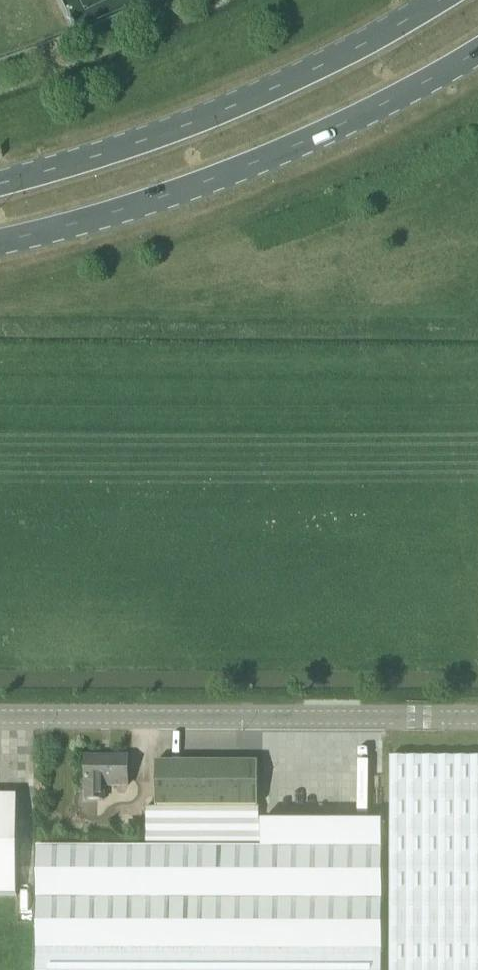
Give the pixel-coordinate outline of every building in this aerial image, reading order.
[(105,800),(105,786),(127,786),(128,756),(86,756),(86,786),(85,800),(105,800)] [(155,762),(155,807),(257,807),(257,762),(155,762)] [(390,762),(389,969),(477,969),(477,762),(401,762),(390,762)] [(17,895),(17,795),(0,795),(0,895),(17,895)] [(259,807),(257,807),(155,807),(146,807),(146,846),(259,846),(259,807)] [(129,820),(129,834),(143,834),(143,820),(129,820)] [(36,969),(383,969),(383,823),(261,822),(261,848),(36,848),(36,969)]
